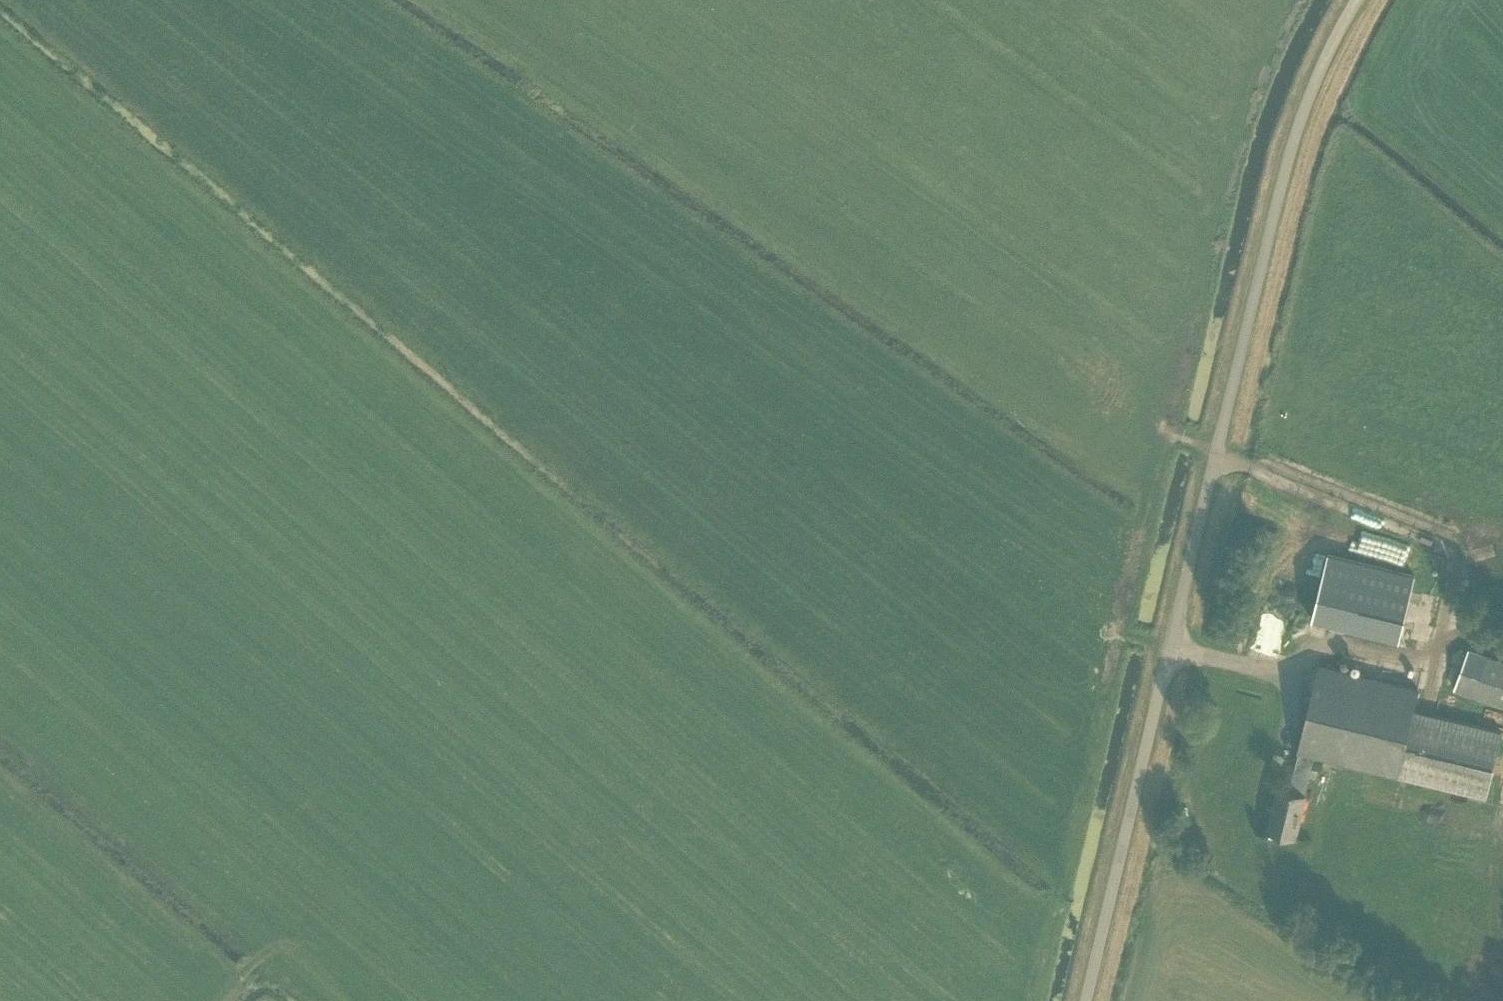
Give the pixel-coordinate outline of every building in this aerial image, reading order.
[(1335,556),(1319,620),(1405,641),(1421,577),(1335,556)] [(1469,649),(1455,690),(1502,707),(1502,661),(1469,649)] [(1419,690),(1320,665),(1299,752),(1290,791),(1279,788),(1268,831),(1296,837),(1306,795),(1305,795),(1315,756),(1486,798),(1502,732),(1414,710),(1419,690)]
